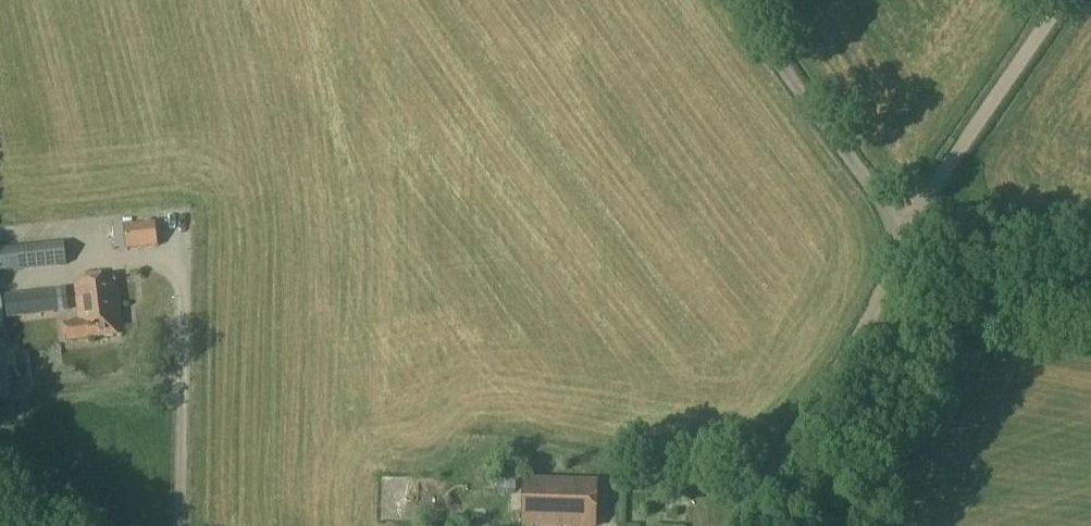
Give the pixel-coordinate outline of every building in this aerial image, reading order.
[(126,246),(158,243),(156,218),(124,221),(126,246)] [(67,262),(65,242),(0,247),(0,268),(67,262)] [(99,280),(98,272),(86,274),(87,281),(74,283),(79,321),(65,323),(67,343),(121,336),(125,336),(117,278),(99,280)] [(14,388),(6,318),(68,310),(65,285),(0,293),(0,390),(14,388)] [(548,481),(535,481),(524,481),(524,521),(548,521),(597,523),(599,482),(548,481)]
